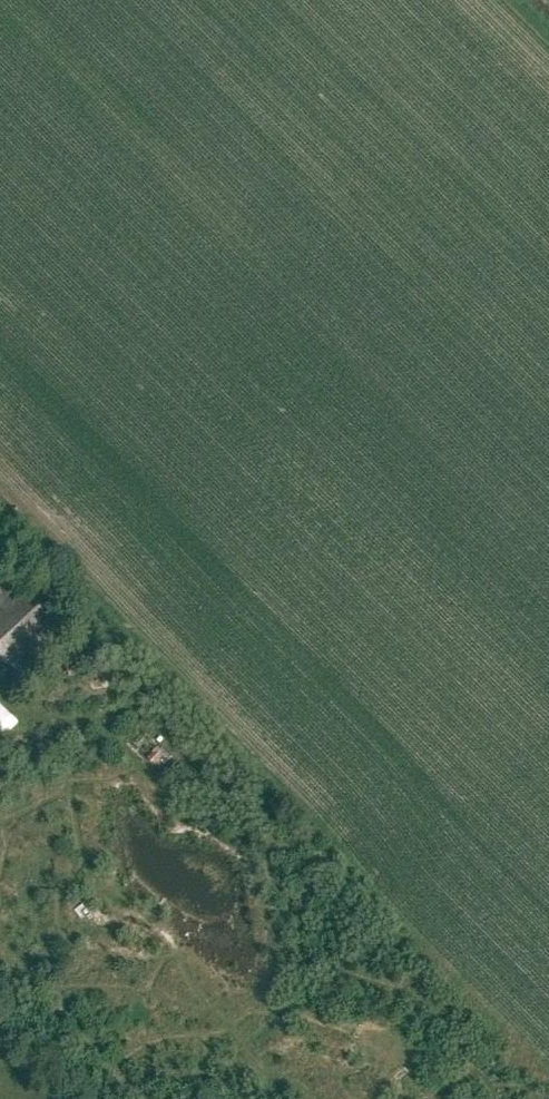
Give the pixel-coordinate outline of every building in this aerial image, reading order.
[(57,619),(28,589),(12,604),(0,591),(0,658),(7,665),(57,619)]
